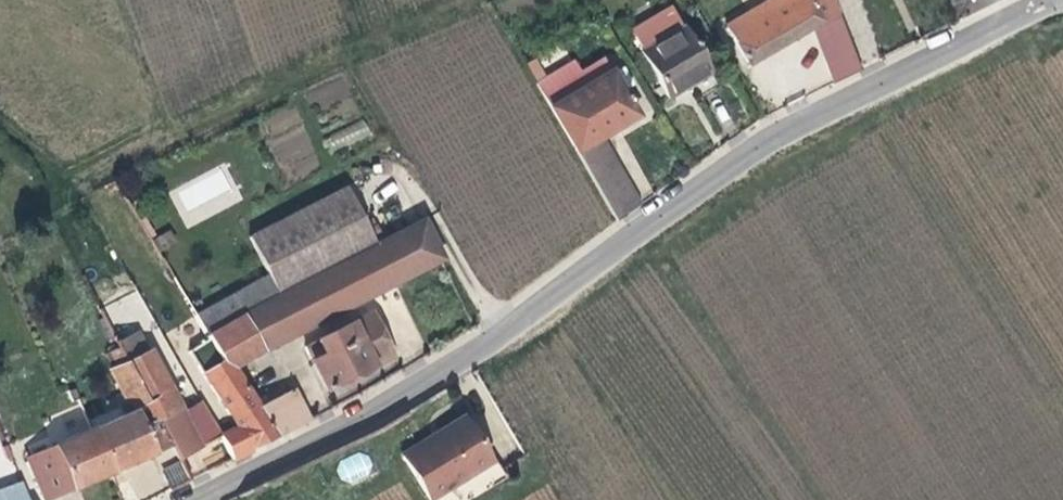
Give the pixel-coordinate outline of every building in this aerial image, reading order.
[(860,72),(833,0),(773,0),(724,28),(747,66),(812,29),(831,81),(860,72)] [(684,26),(640,51),(668,97),(711,73),(684,26)] [(573,62),(535,85),(616,223),(641,206),(600,138),(637,116),(624,95),(634,88),(622,67),(612,74),(603,60),(580,74),(573,62)] [(332,153),(371,134),(364,119),(324,137),(332,153)] [(222,170),(170,188),(183,226),(221,213),(217,199),(231,194),(222,170)] [(247,238),(268,276),(193,311),(216,348),(229,369),(232,367),(441,260),(422,221),(374,246),(354,207),(355,206),(345,186),(247,238)] [(165,229),(149,239),(155,249),(171,240),(165,229)] [(305,350),(325,391),(372,367),(350,323),(317,341),(317,342),(305,350)] [(139,332),(123,341),(118,344),(119,345),(127,362),(149,351),(139,332)] [(119,333),(114,336),(116,340),(118,344),(123,341),(119,333)] [(118,344),(116,340),(106,346),(108,351),(119,345),(118,344)] [(108,351),(105,352),(114,368),(110,369),(129,403),(88,420),(91,427),(93,427),(112,471),(113,472),(171,447),(158,420),(141,427),(135,412),(149,403),(127,362),(119,345),(108,351)] [(238,427),(220,436),(233,458),(277,436),(259,408),(232,367),(229,369),(216,348),(194,362),(238,427)] [(220,436),(202,405),(184,415),(170,389),(175,385),(167,370),(161,373),(149,351),(127,362),(149,403),(135,412),(141,427),(158,420),(171,447),(176,457),(220,436)] [(74,389),(68,391),(72,400),(78,397),(74,389)] [(259,408),(277,436),(309,421),(293,390),(259,408)] [(434,439),(470,419),(465,411),(430,431),(434,439)] [(491,457),(470,419),(434,439),(430,431),(400,448),(426,494),(491,457)] [(91,427),(24,457),(43,499),(45,499),(112,471),(93,427),(91,427)] [(335,466),(349,486),(375,469),(361,448),(335,466)] [(159,473),(168,492),(187,482),(179,463),(159,473)] [(23,481),(0,488),(0,499),(29,499),(23,481)]
